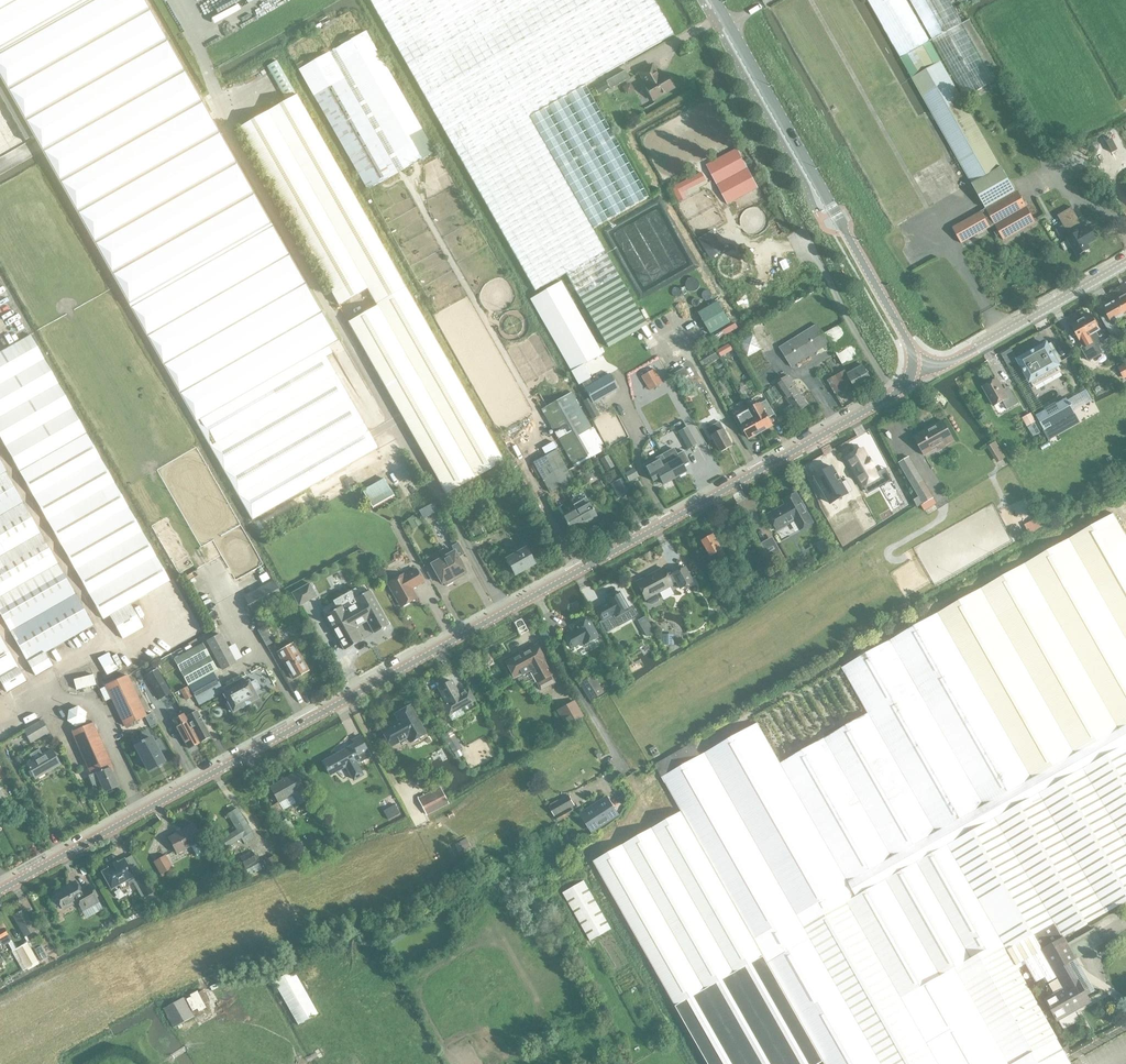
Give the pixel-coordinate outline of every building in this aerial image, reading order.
[(251,520),(377,448),(326,357),(331,353),(328,347),(337,341),(144,0),(0,0),(0,78),(251,520)] [(592,229),(528,116),(584,84),(673,34),(654,0),(370,0),(535,290),(566,273),(579,297),(607,347),(646,325),(618,275),(592,229)] [(929,41),(906,0),(868,0),(901,58),(907,54),(922,45),(929,41)] [(994,81),(948,0),(910,0),(965,97),(994,81)] [(329,22),(336,34),(341,31),(346,40),(364,30),(352,9),(329,22)] [(367,190),(434,152),(365,32),(298,70),(367,190)] [(1001,167),(941,60),(934,64),(922,45),(907,54),(918,74),(911,78),(971,183),(971,184),(985,209),(1015,191),(1001,167)] [(278,59),(268,64),(286,98),(296,93),(278,59)] [(652,65),(639,72),(645,84),(644,85),(652,100),(674,87),(665,73),(658,77),(652,65)] [(625,70),(606,81),(610,88),(629,78),(625,70)] [(605,81),(593,87),(597,94),(609,88),(605,81)] [(648,197),(584,84),(528,116),(592,229),(648,197)] [(504,461),(296,95),(238,128),(338,305),(367,288),(377,306),(348,322),(446,494),(504,461)] [(727,204),(758,187),(737,149),(706,165),(727,204)] [(672,185),(680,201),(689,197),(686,190),(708,180),(704,171),(672,185)] [(1004,240),(1035,222),(1017,190),(1015,191),(985,209),(952,228),(961,243),(995,224),(1004,240)] [(1088,226),(1084,228),(1071,207),(1057,215),(1069,236),(1067,238),(1077,255),(1091,247),(1089,244),(1096,240),(1088,226)] [(708,233),(700,239),(711,257),(720,252),(708,233)] [(618,389),(609,373),(592,383),(582,365),(602,354),(561,281),(530,298),(579,385),(581,383),(593,403),(618,389)] [(1103,308),(1107,315),(1101,318),(1113,339),(1122,334),(1115,320),(1125,314),(1125,295),(1103,308)] [(730,323),(718,301),(698,313),(711,334),(730,323)] [(1091,313),(1081,319),(1100,354),(1108,350),(1109,352),(1115,348),(1109,338),(1102,342),(1096,332),(1100,330),(1091,313)] [(1081,319),(1071,325),(1080,341),(1084,339),(1087,346),(1089,345),(1096,356),(1100,354),(1081,319)] [(837,326),(825,334),(843,366),(860,355),(842,324),(837,327),(837,326)] [(791,367),(819,350),(829,344),(817,325),(779,348),(791,367)] [(95,622),(111,614),(122,637),(144,627),(131,600),(163,585),(41,331),(0,351),(0,424),(95,622)] [(749,355),(763,346),(756,332),(741,341),(749,355)] [(1047,345),(1046,344),(1018,359),(1030,381),(1031,381),(1034,386),(1061,372),(1057,366),(1058,365),(1057,364),(1061,362),(1058,356),(1058,355),(1057,355),(1056,355),(1055,355),(1054,356),(1052,352),(1054,351),(1054,350),(1054,349),(1051,343),(1047,345)] [(716,353),(709,357),(712,362),(719,358),(716,353)] [(1124,364),(1118,367),(1118,368),(1125,380),(1125,366),(1125,364),(1124,364)] [(872,381),(863,365),(847,374),(845,370),(827,380),(835,394),(843,389),(845,391),(854,386),(856,390),(872,381)] [(649,391),(643,394),(649,404),(673,391),(660,366),(641,376),(649,391)] [(795,413),(807,405),(788,375),(776,383),(795,413)] [(983,386),(994,406),(1002,401),(1007,409),(1018,403),(1010,390),(1005,394),(996,378),(983,386)] [(573,467),(603,450),(571,392),(540,409),(573,467)] [(1036,415),(1044,430),(1075,413),(1067,398),(1036,415)] [(761,432),(772,425),(768,417),(774,414),(766,400),(749,410),(750,412),(761,432)] [(747,402),(732,407),(734,414),(749,409),(747,402)] [(761,432),(750,412),(747,414),(750,419),(741,424),(749,438),(761,432)] [(1026,425),(1034,422),(1030,414),(1023,418),(1026,425)] [(914,437),(924,455),(937,448),(939,450),(954,442),(943,420),(914,437)] [(686,427),(678,431),(688,449),(696,444),(686,427)] [(723,429),(711,436),(721,452),(732,446),(723,429)] [(996,442),(990,445),(999,461),(1005,457),(996,442)] [(549,493),(573,480),(556,449),(532,462),(549,493)] [(863,449),(847,457),(863,486),(879,477),(873,467),(874,466),(870,459),(869,460),(863,449)] [(686,471),(683,466),(689,462),(683,451),(676,454),(677,458),(667,464),(674,478),(686,471)] [(90,627),(0,454),(0,618),(31,676),(54,665),(46,650),(90,627)] [(606,471),(614,467),(607,455),(600,459),(606,471)] [(662,455),(650,461),(663,484),(674,478),(667,464),(662,455)] [(923,504),(934,497),(909,456),(898,462),(923,504)] [(823,471),(815,476),(831,504),(839,499),(842,497),(853,491),(847,480),(841,483),(840,480),(841,479),(840,479),(838,474),(837,474),(832,466),(826,470),(823,471)] [(630,479),(639,475),(636,467),(626,471),(630,479)] [(361,490),(372,509),(394,497),(383,478),(361,490)] [(618,498),(628,492),(622,480),(611,486),(618,498)] [(892,480),(881,486),(889,501),(900,494),(892,480)] [(340,482),(319,494),(323,500),(344,488),(340,482)] [(306,490),(261,518),(264,524),(310,496),(306,490)] [(813,522),(797,493),(783,500),(785,504),(768,513),(778,530),(791,523),(795,532),(813,522)] [(572,505),(583,525),(596,517),(587,501),(580,505),(578,501),(572,505)] [(433,503),(419,510),(423,519),(437,511),(433,503)] [(568,512),(561,516),(570,532),(583,525),(572,505),(566,508),(568,512)] [(1113,513),(938,612),(1033,777),(1074,754),(1125,725),(1125,536),(1113,513)] [(417,516),(407,522),(412,530),(422,524),(417,516)] [(1046,525),(1042,516),(1025,524),(1029,533),(1046,525)] [(479,524),(470,528),(474,536),(483,532),(479,524)] [(727,558),(714,535),(702,541),(711,556),(717,553),(722,562),(727,558)] [(454,551),(443,557),(455,580),(464,575),(462,572),(465,570),(458,557),(464,554),(458,542),(451,546),(454,551)] [(524,547),(504,558),(514,575),(533,564),(524,547)] [(780,550),(770,555),(774,563),(784,558),(780,550)] [(431,564),(439,578),(442,583),(444,582),(446,585),(455,580),(443,557),(431,564)] [(672,585),(671,584),(676,581),(680,588),(692,581),(685,567),(667,576),(662,568),(636,582),(645,599),(646,599),(649,603),(650,604),(657,600),(658,598),(655,594),(672,585)] [(401,606),(416,598),(413,592),(409,591),(409,589),(411,588),(417,585),(409,572),(403,575),(402,574),(388,583),(401,606)] [(253,614),(282,599),(272,580),(243,596),(253,614)] [(317,596),(309,583),(291,593),(299,606),(317,596)] [(389,624),(372,594),(369,590),(354,599),(356,602),(345,609),(342,605),(324,615),(343,650),(362,639),(355,627),(366,620),(373,633),(389,624)] [(614,617),(627,610),(629,609),(619,592),(604,600),(606,603),(595,609),(602,621),(613,615),(614,617)] [(322,605),(326,612),(337,607),(334,600),(322,605)] [(935,833),(939,831),(986,804),(1033,777),(938,612),(841,667),(867,713),(935,833)] [(645,616),(638,620),(640,625),(647,621),(645,616)] [(564,636),(571,648),(582,642),(583,644),(598,636),(588,619),(573,627),(575,630),(564,636)] [(266,646),(273,642),(264,626),(257,631),(266,646)] [(222,670),(236,663),(220,633),(205,641),(222,670)] [(673,644),(673,633),(662,634),(662,644),(673,644)] [(0,636),(0,681),(7,692),(25,681),(0,636)] [(173,659),(188,686),(213,672),(217,670),(202,643),(173,659)] [(293,643),(277,652),(292,679),(308,670),(293,643)] [(505,662),(514,677),(521,673),(522,675),(530,671),(536,682),(536,683),(540,690),(554,682),(543,661),(544,661),(536,645),(505,662)] [(106,675),(117,669),(108,652),(97,658),(106,675)] [(154,690),(167,683),(158,668),(145,675),(154,690)] [(213,672),(188,686),(199,706),(224,692),(213,672)] [(76,690),(95,685),(93,674),(73,680),(76,690)] [(124,727),(147,716),(127,675),(104,685),(124,727)] [(231,711),(232,713),(259,699),(255,691),(260,688),(256,679),(250,682),(249,679),(222,694),(227,703),(225,704),(229,712),(231,711)] [(462,707),(465,712),(476,706),(468,691),(459,697),(450,680),(437,687),(442,696),(439,698),(448,715),(462,707)] [(581,685),(589,700),(603,692),(599,686),(595,689),(590,680),(581,685)] [(185,700),(192,696),(186,686),(180,690),(185,700)] [(583,715),(574,701),(563,708),(571,722),(583,715)] [(67,710),(74,726),(88,720),(81,703),(67,710)] [(409,743),(425,734),(409,705),(395,714),(398,721),(381,730),(390,748),(406,738),(409,743)] [(200,741),(210,736),(196,711),(186,716),(200,741)] [(935,833),(867,713),(780,762),(848,882),(935,833)] [(173,720),(188,748),(199,742),(183,714),(173,720)] [(442,719),(437,722),(443,733),(448,730),(442,719)] [(42,720),(24,731),(31,743),(49,732),(42,720)] [(70,732),(90,776),(88,776),(92,785),(99,782),(104,793),(118,786),(109,767),(112,766),(93,722),(70,732)] [(803,926),(846,901),(856,896),(848,882),(780,762),(757,723),(705,752),(775,877),(797,915),(803,926)] [(1074,754),(1125,846),(1125,725),(1074,754)] [(459,749),(449,731),(443,735),(454,753),(459,749)] [(50,735),(45,738),(48,744),(54,741),(50,735)] [(352,740),(355,744),(322,762),(325,767),(324,767),(326,770),(327,769),(329,774),(336,771),(336,768),(342,765),(343,767),(346,765),(353,779),(362,775),(354,761),(358,759),(359,762),(370,756),(359,736),(352,740)] [(163,750),(157,739),(153,742),(151,737),(143,741),(143,740),(140,741),(141,743),(136,746),(135,746),(137,749),(139,752),(148,770),(164,762),(159,752),(163,750)] [(34,780),(61,765),(51,748),(42,754),(39,749),(29,754),(32,759),(25,763),(34,780)] [(753,939),(777,926),(797,915),(775,877),(705,752),(661,777),(680,810),(753,939)] [(1063,938),(1064,938),(1065,938),(1125,903),(1125,846),(1074,754),(1033,777),(986,804),(1054,923),(1063,938)] [(269,788),(278,803),(291,796),(297,806),(308,800),(303,790),(304,789),(294,772),(269,788)] [(426,815),(448,804),(439,786),(417,798),(426,815)] [(624,794),(617,798),(621,805),(628,801),(624,794)] [(555,816),(575,804),(570,795),(550,808),(555,816)] [(608,799),(585,814),(595,830),(618,815),(608,799)] [(273,816),(281,811),(277,803),(269,807),(273,816)] [(399,813),(395,804),(383,811),(388,819),(399,813)] [(986,804),(939,831),(1007,950),(1054,923),(986,804)] [(251,832),(252,831),(237,808),(227,814),(237,829),(222,839),(227,847),(241,838),(244,844),(254,837),(251,832)] [(592,860),(674,1004),(762,954),(753,939),(680,810),(592,860)] [(285,820),(278,823),(283,832),(290,829),(285,820)] [(177,854),(202,840),(192,824),(168,838),(177,854)] [(939,831),(935,833),(848,882),(856,896),(846,901),(939,1063),(1012,1063),(1057,1038),(1007,950),(939,831)] [(465,838),(457,842),(460,850),(469,846),(465,838)] [(244,867),(256,861),(251,850),(239,857),(244,867)] [(166,855),(153,862),(160,874),(172,867),(166,855)] [(274,855),(263,860),(268,870),(279,864),(274,855)] [(101,872),(111,889),(118,885),(121,889),(123,890),(128,887),(129,885),(126,880),(134,876),(124,859),(117,863),(116,861),(108,866),(109,867),(101,872)] [(152,892),(142,874),(135,878),(145,897),(152,892)] [(590,941),(611,929),(583,881),(562,893),(590,941)] [(57,909),(61,909),(61,910),(76,902),(81,911),(97,901),(88,885),(79,890),(74,882),(54,893),(54,895),(51,898),(50,901),(51,904),(52,905),(53,907),(55,908),(57,909)] [(762,954),(822,1061),(824,1063),(939,1063),(846,901),(803,926),(797,915),(777,926),(753,939),(762,954)] [(27,916),(25,917),(17,922),(24,935),(34,930),(27,916)] [(106,919),(104,923),(104,927),(108,929),(112,928),(114,925),(113,921),(110,918),(106,919)] [(1007,950),(1016,965),(1024,961),(1036,982),(1045,978),(1047,983),(1056,977),(1062,989),(1044,999),(1056,1019),(1088,1000),(1089,1001),(1090,1000),(1068,964),(1076,959),(1064,938),(1063,938),(1054,923),(1007,950)] [(0,944),(4,945),(9,942),(10,939),(4,928),(0,930),(0,944)] [(38,962),(30,947),(27,942),(15,949),(26,969),(38,962)] [(42,959),(48,956),(42,945),(36,948),(42,959)] [(674,1004),(709,1063),(817,1063),(822,1061),(762,954),(674,1004)] [(297,1025),(317,1014),(292,970),(273,981),(297,1025)] [(173,1028),(194,1016),(183,997),(162,1009),(163,1011),(173,1028)] [(1057,1038),(1012,1063),(1072,1063),(1057,1038)]
